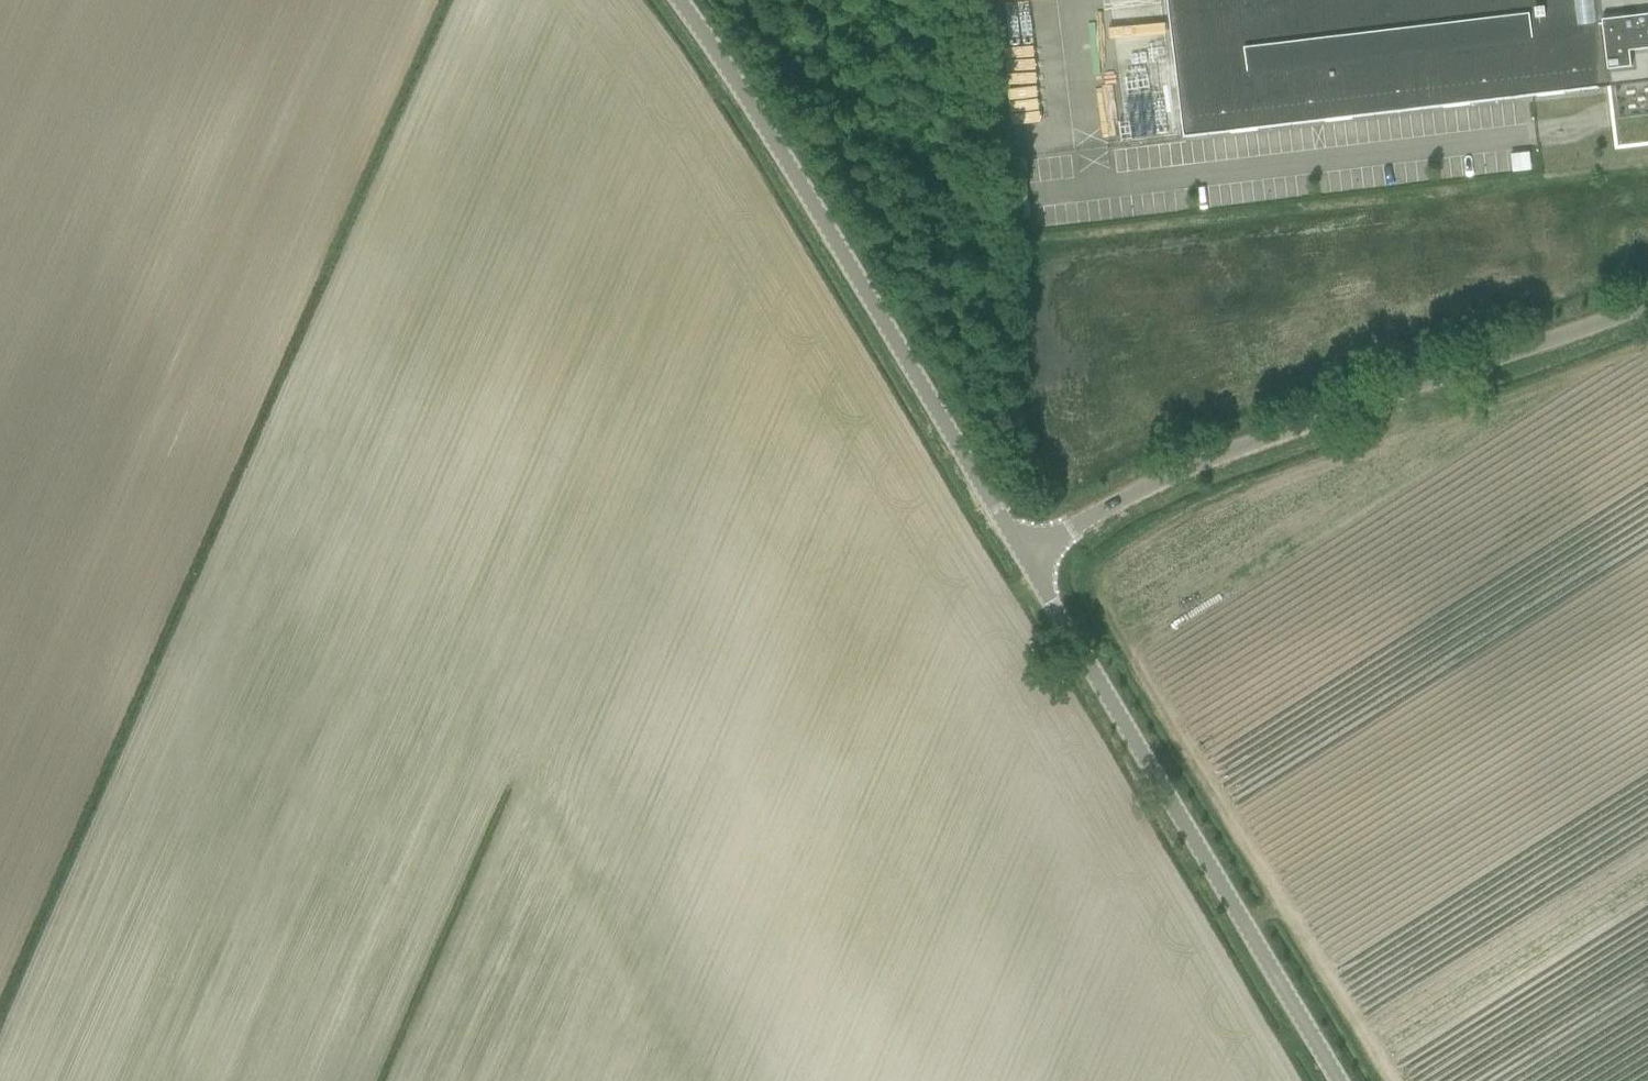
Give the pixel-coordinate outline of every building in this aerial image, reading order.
[(1186,137),(1647,82),(1647,0),(1169,0),(1186,137)]
